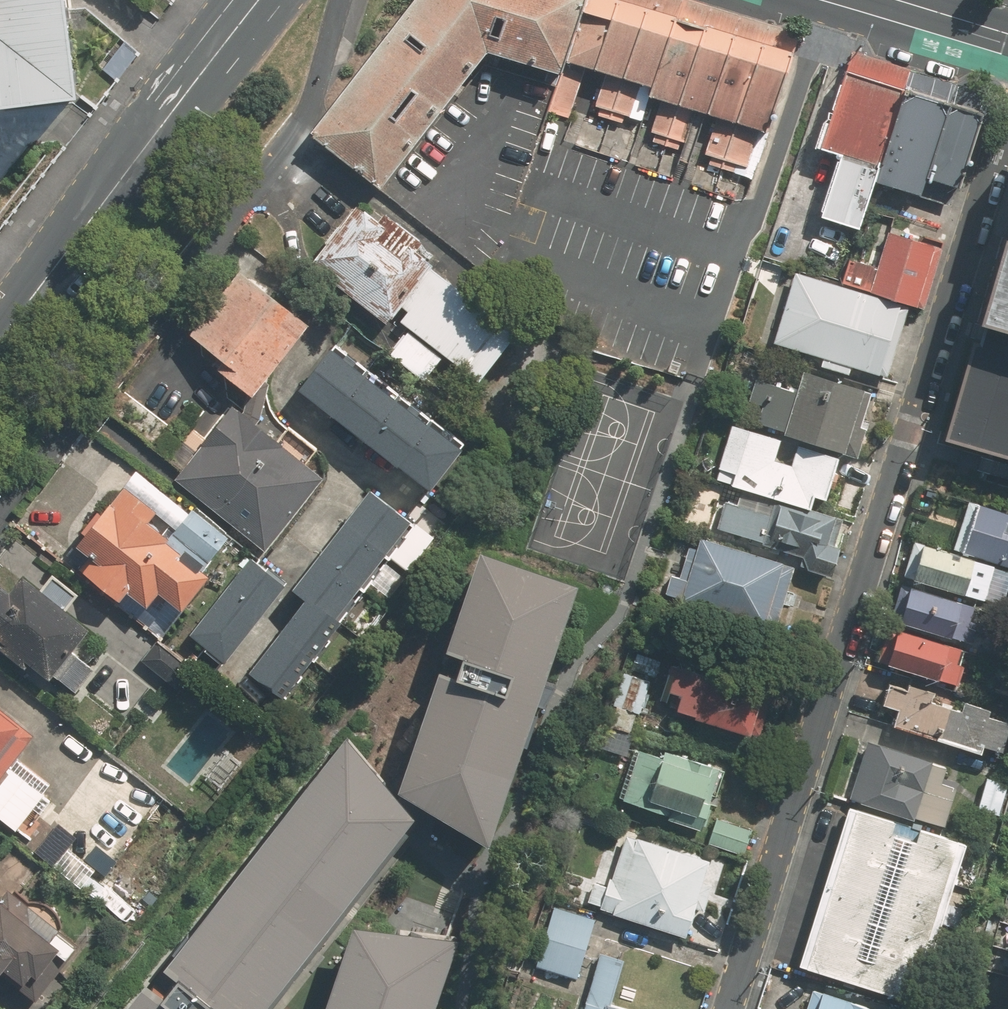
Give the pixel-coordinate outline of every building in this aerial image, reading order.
[(75,92),(63,0),(0,0),(0,101),(75,92)] [(559,73),(563,58),(581,0),(414,0),(309,133),(378,188),(485,53),(559,73)] [(674,16),(623,0),(581,0),(563,58),(652,85),(674,16)] [(769,131),(793,50),(674,16),(652,85),(650,96),(769,131)] [(902,88),(845,70),(821,146),(879,164),(902,88)] [(879,164),(874,181),(920,195),(926,176),(948,101),(902,88),(879,164)] [(926,176),(958,186),(981,111),(948,101),(926,176)] [(399,304),(433,263),(358,201),(308,262),(382,324),(399,304)] [(937,245),(886,230),(869,284),(921,300),(937,245)] [(946,428),(1007,448),(1007,231),(946,428)] [(434,264),(400,305),(407,311),(400,319),(410,328),(390,352),(424,380),(446,354),(480,383),(519,335),(434,264)] [(309,324),(241,268),(189,332),(225,361),(219,368),(252,394),(309,324)] [(909,305),(795,272),(774,343),(886,377),(909,305)] [(335,343),(299,389),(430,489),(466,443),(335,343)] [(797,393),(757,381),(752,403),(763,406),(758,424),(785,432),(784,434),(844,451),(844,454),(857,459),(865,429),(860,428),(871,393),(803,373),(797,393)] [(209,438),(193,424),(182,437),(128,390),(109,412),(181,474),(176,479),(263,549),(322,476),(236,406),(209,438)] [(780,440),(733,425),(719,468),(721,469),(718,479),(810,509),(814,495),(826,499),(838,458),(799,445),(791,466),(775,460),(780,440)] [(229,538),(193,508),(188,513),(176,503),(173,507),(162,498),(165,494),(137,471),(104,511),(100,508),(80,531),(84,534),(76,544),(96,561),(87,571),(122,600),(131,589),(150,605),(162,592),(183,609),(211,575),(204,568),(229,538)] [(415,524),(368,489),(294,587),(306,596),(249,671),(284,697),(415,524)] [(844,530),(727,495),(716,531),(833,566),(844,530)] [(971,499),(956,550),(1007,565),(1007,510),(971,499)] [(672,572),(665,594),(765,625),(769,612),(778,615),(792,568),(701,540),(698,550),(688,547),(680,575),(672,572)] [(480,543),(401,784),(489,837),(578,577),(480,543)] [(995,565),(921,543),(910,579),(984,601),(995,565)] [(285,582),(254,558),(193,637),(224,661),(285,582)] [(25,575),(13,590),(1,581),(0,582),(0,647),(28,669),(33,664),(52,679),(56,674),(77,691),(95,667),(71,649),(89,627),(67,609),(79,594),(53,573),(41,589),(25,575)] [(974,606),(908,586),(898,622),(964,641),(974,606)] [(968,649),(897,628),(887,664),(958,685),(968,649)] [(191,667),(156,641),(141,660),(176,686),(191,667)] [(777,695),(672,662),(669,672),(675,674),(670,691),(683,695),(678,710),(764,738),(777,695)] [(652,680),(623,671),(598,747),(627,756),(652,680)] [(994,709),(905,683),(892,726),(981,752),(994,709)] [(23,835),(52,798),(10,765),(35,733),(0,706),(0,817),(23,835)] [(417,808),(350,729),(164,956),(180,969),(162,991),(147,978),(121,1008),(254,1008),(417,808)] [(946,763),(868,741),(851,797),(930,820),(946,763)] [(721,770),(637,742),(617,801),(701,829),(721,770)] [(1006,780),(986,778),(981,810),(1002,813),(1006,780)] [(965,842),(847,808),(801,967),(918,1001),(965,842)] [(753,828),(719,818),(711,845),(745,855),(753,828)] [(600,912),(688,940),(715,855),(627,827),(600,912)] [(0,908),(0,970),(32,999),(69,959),(64,954),(79,938),(38,901),(32,907),(15,891),(0,908)] [(594,919),(554,906),(537,965),(577,976),(594,919)] [(356,920),(326,1008),(435,1008),(461,930),(356,920)] [(600,951),(584,1008),(626,1008),(612,1005),(624,959),(600,951)] [(813,988),(806,1008),(883,1008),(813,988)]
